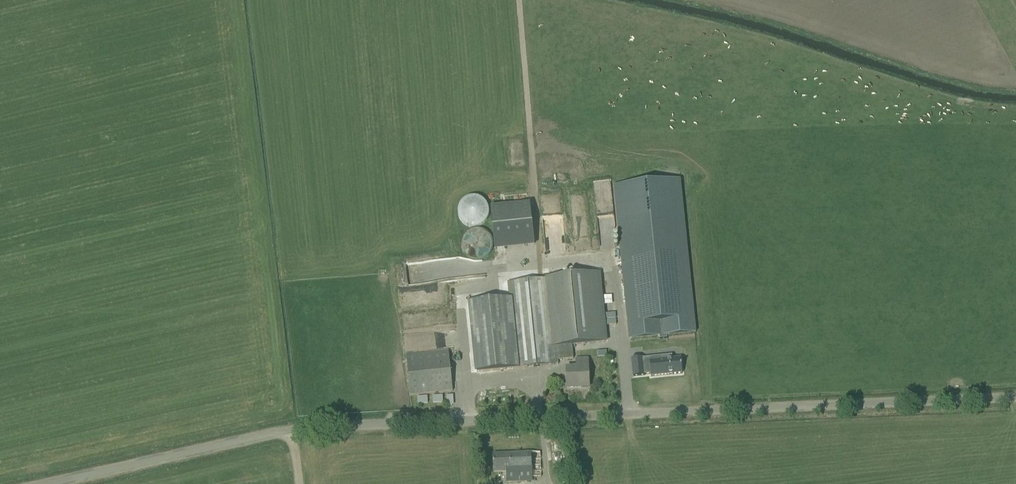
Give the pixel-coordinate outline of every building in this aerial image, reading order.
[(639,183),(614,186),(629,339),(663,335),(693,332),(696,332),(681,179),(642,183),(639,183)] [(491,206),(494,247),(534,243),(531,202),(491,206)] [(475,257),(493,255),(490,230),(467,232),(469,256),(474,256),(475,257)] [(549,278),(545,279),(551,347),(572,345),(608,342),(601,273),(549,278)] [(510,298),(470,302),(477,372),(558,364),(558,360),(573,359),(572,345),(551,347),(545,279),(509,282),(510,298)] [(449,350),(407,354),(411,395),(453,391),(449,350)] [(649,362),(643,362),(645,375),(651,375),(651,377),(682,374),(681,358),(672,359),(671,356),(661,357),(661,360),(649,362)] [(588,360),(576,360),(577,371),(567,371),(567,388),(589,387),(589,377),(588,360)] [(541,478),(541,462),(540,452),(493,454),(494,464),(494,473),(505,473),(506,483),(532,482),(532,478),(541,478)]
